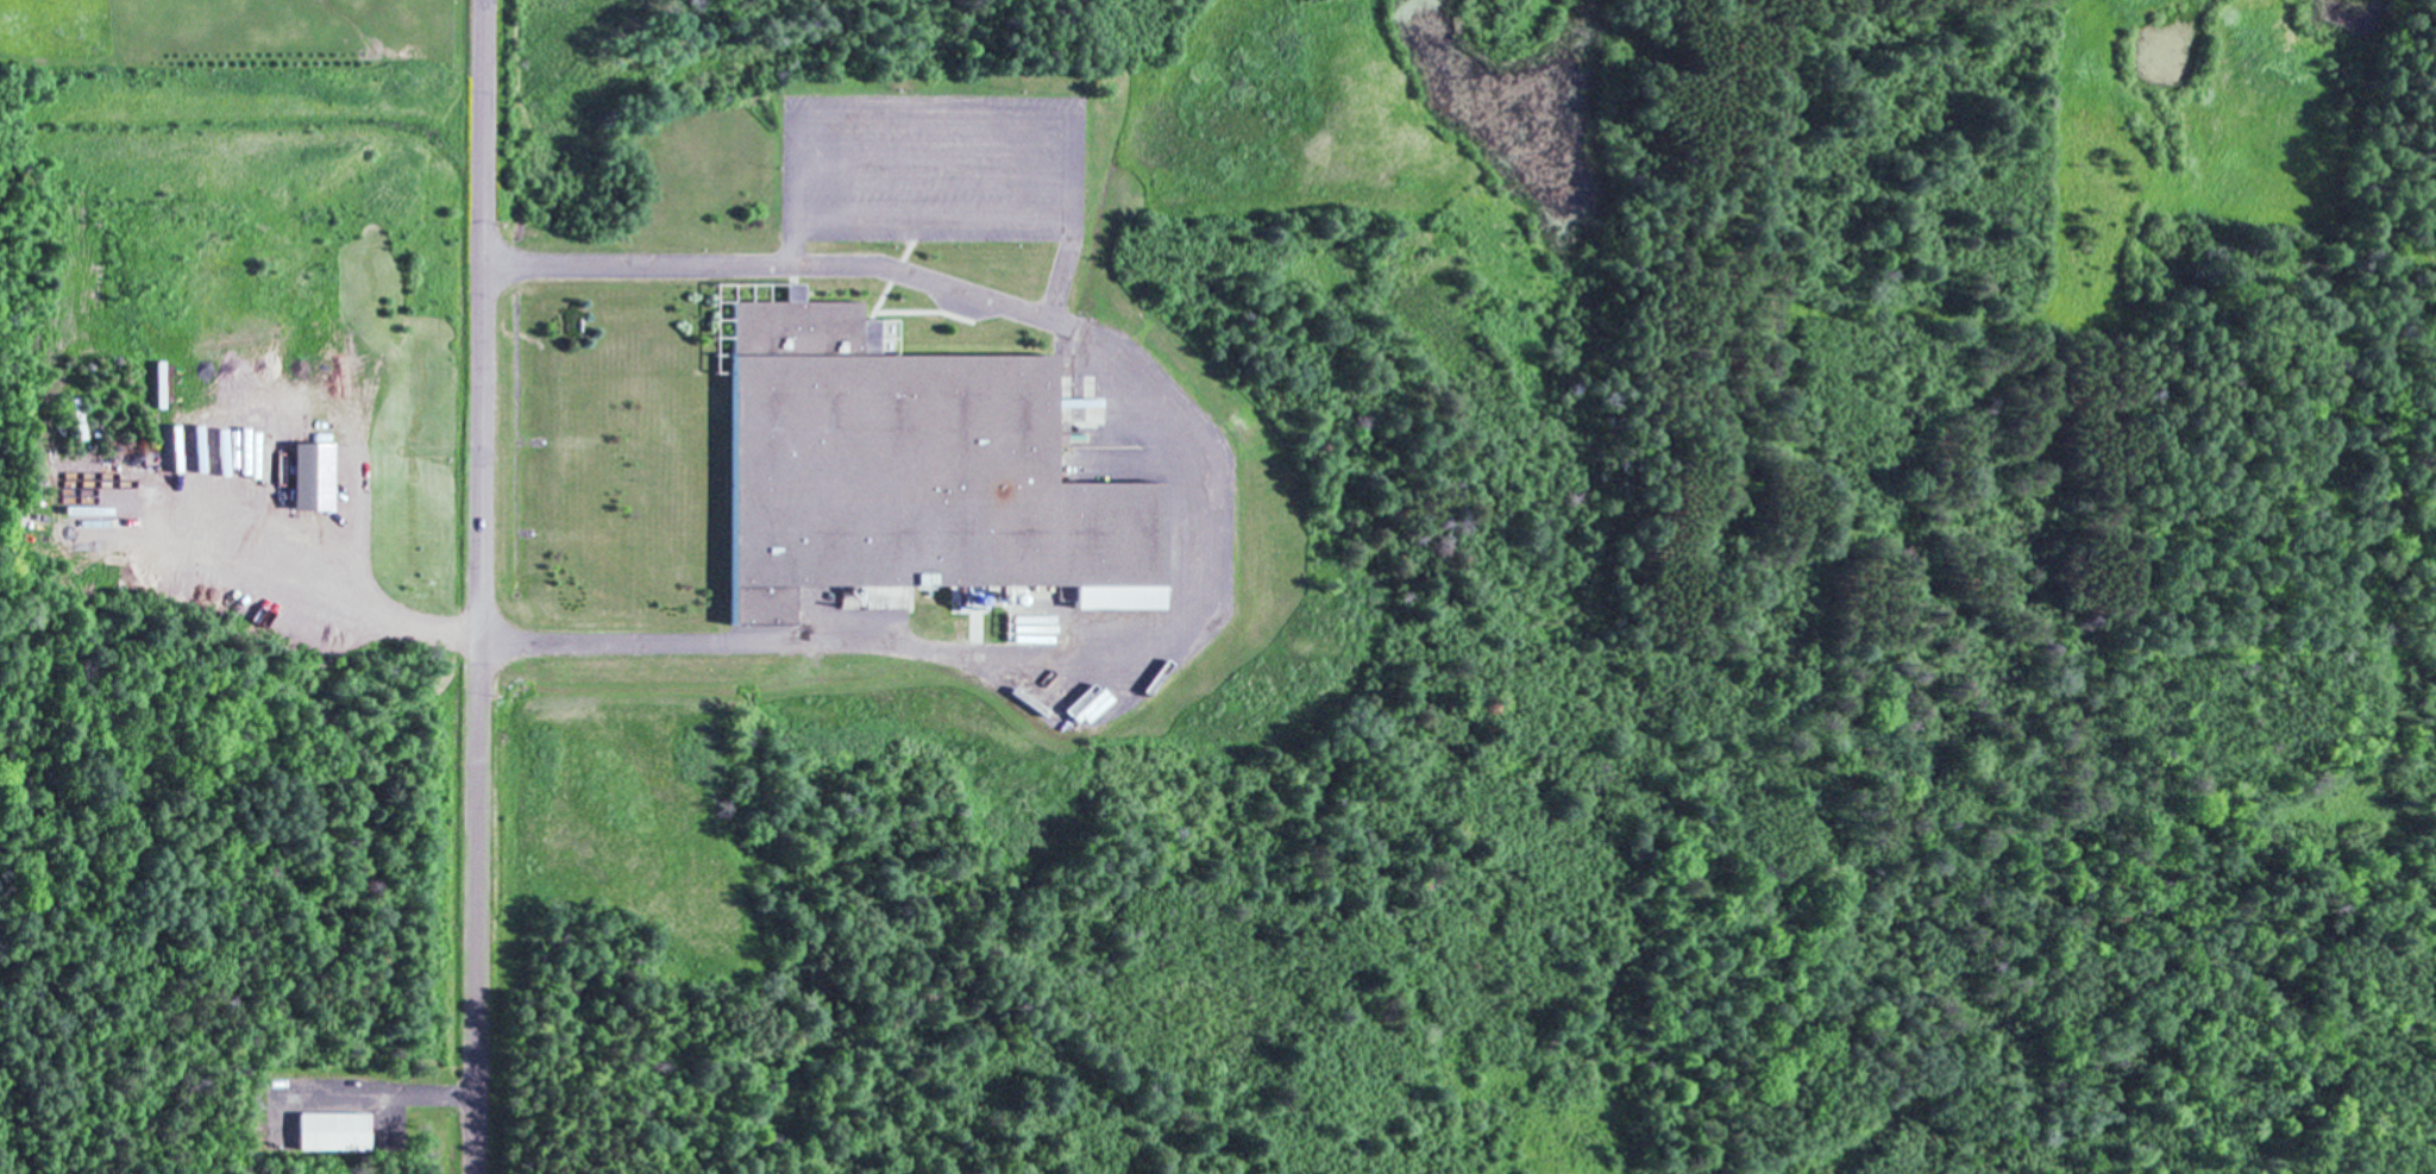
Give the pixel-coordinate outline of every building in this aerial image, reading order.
[(730,302),(732,623),(797,623),(797,585),(1075,586),(1076,604),(1164,609),(1163,485),(1056,483),(1054,354),(861,352),(861,302),(730,302)] [(294,448),(294,508),(326,508),(326,448),(294,448)] [(314,1111),(366,1112),(366,1147),(299,1147),(299,1111),(314,1111)]
